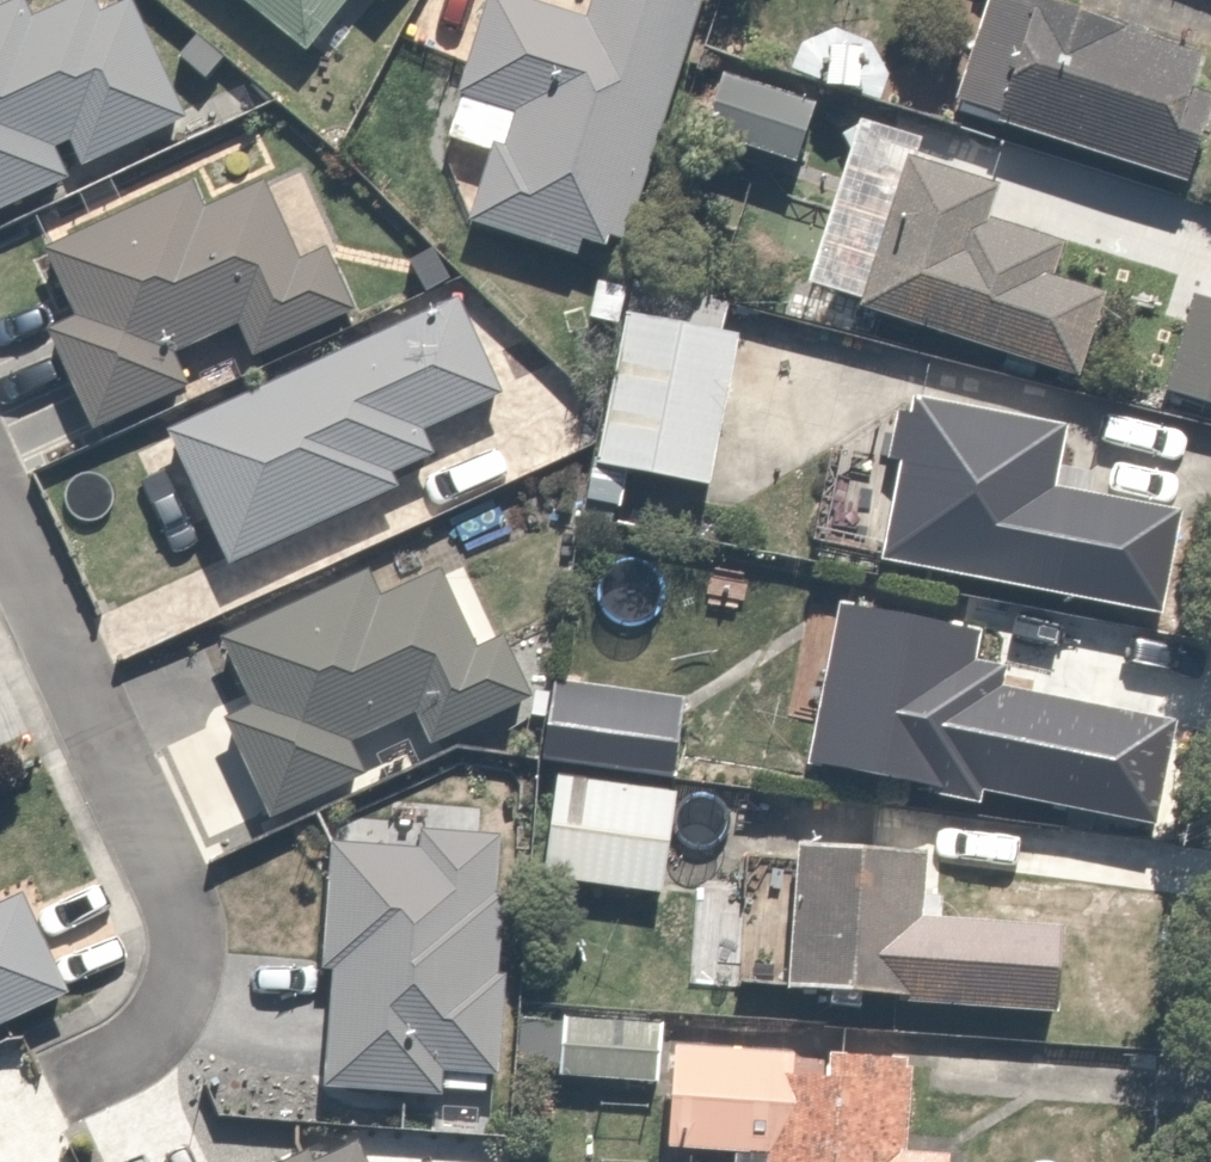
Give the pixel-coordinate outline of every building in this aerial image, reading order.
[(129,4),(98,19),(89,0),(72,0),(32,19),(23,0),(14,0),(0,7),(0,211),(69,179),(54,148),(71,141),(81,163),(182,117),(129,4)] [(305,48),(344,0),(244,0),(305,48)] [(467,222),(576,256),(581,241),(622,254),(704,0),(594,0),(587,21),(520,0),(489,0),(468,65),(459,94),(515,112),(504,148),(492,144),(467,222)] [(1037,0),(987,0),(951,108),(1185,185),(1210,106),(1210,100),(1192,94),(1205,55),(1037,0)] [(988,220),(999,185),(904,156),(856,308),(1077,376),(1102,294),(1051,278),(1062,243),(988,220)] [(326,248),(299,260),(264,183),(205,210),(192,182),(44,250),(75,317),(46,330),(92,430),(189,386),(175,356),(236,328),(251,359),(355,311),(326,248)] [(1193,296),(1163,393),(1210,408),(1210,302),(1193,296)] [(727,311),(681,302),(676,326),(630,317),(600,461),(707,483),(738,334),(722,331),(727,311)] [(500,396),(457,303),(170,434),(230,563),(395,488),(389,474),(435,454),(424,430),(500,396)] [(881,555),(912,397),(830,451),(813,541),(881,555)] [(881,555),(880,561),(1035,592),(1067,427),(912,397),(881,555)] [(477,646),(442,567),(379,595),(369,570),(217,638),(249,708),(224,719),(268,817),(364,775),(349,742),(413,714),(427,745),(531,698),(503,635),(477,646)] [(837,603),(804,767),(978,803),(1005,670),(974,664),(980,632),(837,603)] [(1162,669),(1066,651),(1055,710),(1151,728),(1162,669)] [(684,698),(553,680),(542,759),(673,777),(684,698)] [(675,793),(557,777),(543,880),(661,895),(675,793)] [(422,848),(329,842),(319,972),(330,973),(321,1088),(403,1095),(440,1097),(442,1074),(500,1078),(507,976),(496,975),(502,898),(493,897),(497,837),(423,832),(422,848)] [(797,847),(787,987),(905,996),(904,1003),(1054,1014),(1060,929),(920,919),(925,856),(797,847)] [(4,1024),(68,994),(22,895),(0,906),(0,1026),(4,1024)] [(661,1024),(563,1017),(559,1075),(656,1083),(661,1024)] [(735,1161),(946,1161),(946,1157),(906,1154),(913,1063),(829,1057),(827,1077),(792,1075),(793,1054),(674,1045),(667,1150),(735,1155),(735,1161)] [(357,1145),(353,1147),(319,1161),(365,1161),(357,1145)] [(308,1151),(284,1161),(313,1161),(308,1151)]
